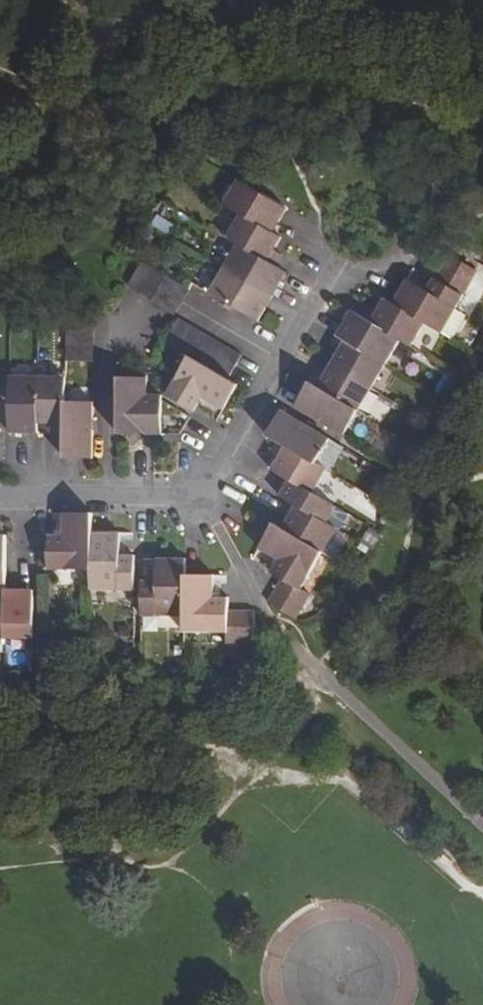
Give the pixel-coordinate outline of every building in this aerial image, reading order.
[(239,180),(225,203),(242,214),(274,232),(281,220),(288,208),(239,180)] [(242,214),(228,237),(239,244),(277,265),(281,258),(283,254),(275,249),(282,237),(274,232),(242,214)] [(239,244),(225,267),(274,296),(280,285),(288,272),(277,265),(239,244)] [(449,257),(443,268),(470,284),(476,272),(449,257)] [(144,262),(130,286),(143,293),(157,270),(144,262)] [(225,267),(211,292),(260,320),(266,309),(274,296),(225,267)] [(443,268),(436,280),(463,295),(470,284),(443,268)] [(168,277),(160,289),(183,303),(191,290),(168,277)] [(396,299),(393,303),(425,322),(442,332),(463,295),(436,280),(434,278),(426,291),(408,280),(407,282),(396,299)] [(160,289),(153,302),(175,315),(183,303),(160,289)] [(370,307),(363,318),(400,341),(411,346),(425,322),(393,303),(384,298),(381,304),(377,310),(370,307)] [(345,323),(338,334),(387,364),(400,341),(363,318),(351,311),(345,323)] [(67,316),(67,332),(94,332),(95,316),(67,316)] [(177,318),(164,341),(178,349),(191,326),(177,318)] [(191,326),(178,349),(189,356),(203,333),(191,326)] [(67,332),(66,347),(94,347),(94,332),(67,332)] [(203,333),(189,356),(202,363),(215,340),(203,333)] [(338,351),(332,362),(374,386),(387,364),(338,334),(334,340),(331,346),(338,351)] [(215,340),(202,363),(215,371),(229,348),(215,340)] [(66,347),(66,361),(94,362),(94,347),(66,347)] [(229,348),(215,371),(227,378),(241,355),(231,349),(229,348)] [(189,356),(167,395),(194,411),(197,406),(202,397),(224,409),(229,400),(238,384),(227,378),(215,371),(202,363),(189,356)] [(313,376),(310,382),(359,410),(374,386),(332,362),(324,375),(316,371),(313,376)] [(11,375),(10,433),(37,433),(38,424),(38,376),(11,375)] [(38,376),(38,424),(53,424),(52,433),(57,434),(65,434),(66,402),(66,376),(38,376)] [(119,377),(118,433),(139,433),(162,434),(162,395),(148,395),(148,377),(119,377)] [(303,393),(295,406),(345,435),(359,410),(310,382),(303,393)] [(65,434),(65,458),(79,459),(92,459),(93,402),(66,402),(65,434)] [(275,423),(268,435),(279,440),(317,462),(331,439),(282,410),(275,423)] [(280,456),(273,469),(290,480),(314,493),(328,469),(317,462),(279,440),(275,446),(272,452),(280,456)] [(285,488),(280,496),(287,500),(328,524),(337,508),(314,493),(290,480),(285,488)] [(289,516),(282,528),(323,552),(336,529),(328,524),(287,500),(284,507),(282,511),(289,516)] [(49,537),(48,570),(92,571),(92,534),(92,515),(80,514),(64,514),(63,536),(56,536),(49,537)] [(266,536),(260,547),(280,560),(275,568),(272,572),(284,579),(300,589),(323,552),(282,528),(274,523),(266,536)] [(92,571),(92,590),(134,591),(135,557),(121,556),(120,534),(115,534),(99,534),(92,534),(92,571)] [(142,581),(142,615),(185,616),(187,576),(187,559),(177,559),(162,558),(158,558),(157,582),(142,581)] [(185,616),(185,632),(228,632),(228,611),(228,599),(215,598),(215,576),(209,576),(193,576),(187,576),(185,616)] [(284,579),(276,591),(302,607),(310,595),(300,589),(284,579)] [(6,645),(6,638),(32,638),(32,590),(6,590),(5,619),(0,619),(0,645),(6,645)] [(276,591),(269,603),(295,618),(302,607),(276,591)] [(228,632),(227,644),(240,645),(241,611),(228,611),(228,632)] [(241,611),(240,645),(255,645),(255,612),(241,611)]
